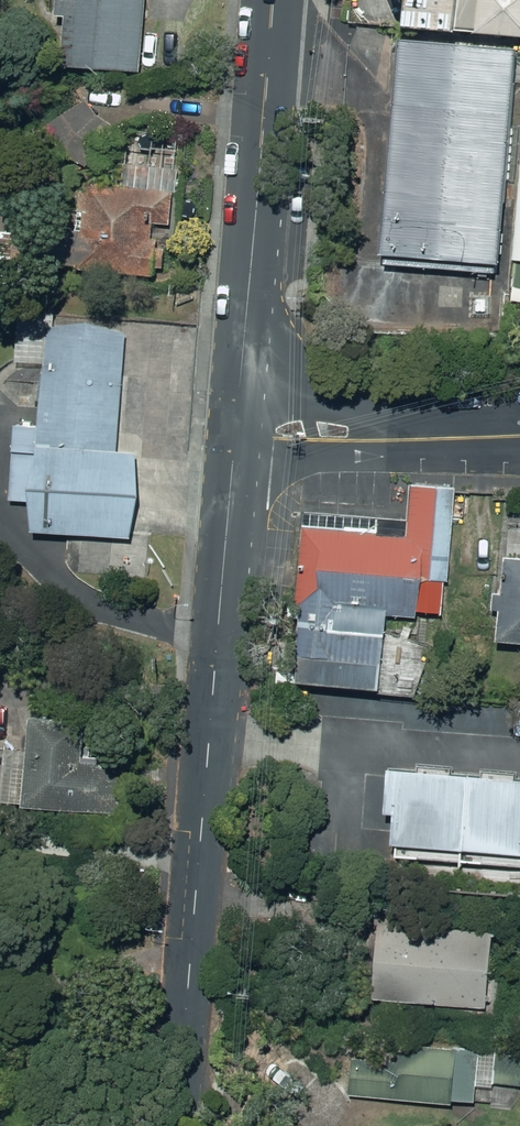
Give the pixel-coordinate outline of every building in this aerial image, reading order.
[(144,75),(149,0),(65,0),(64,17),(74,18),(71,56),(80,57),(79,71),(144,75)] [(454,23),(476,25),(476,27),(519,28),(519,0),(456,0),(454,23)] [(500,259),(516,44),(397,35),(380,249),(385,249),(384,260),(495,269),(496,258),(500,259)] [(79,267),(153,277),(154,268),(162,270),(165,250),(169,250),(173,224),(169,224),(173,192),(91,180),(90,190),(85,189),(82,207),(87,208),(79,267)] [(12,244),(40,248),(45,224),(17,219),(12,244)] [(30,527),(133,536),(139,454),(115,452),(125,330),(45,323),(40,374),(35,374),(33,402),(41,402),(39,423),(14,421),(9,498),(28,500),(30,527)] [(296,679),(382,687),(389,607),(446,612),(457,487),(410,484),(407,536),(303,526),(300,560),(298,589),(320,590),(318,607),(303,605),(296,679)] [(519,642),(519,555),(505,554),(497,640),(519,642)] [(23,801),(115,810),(120,759),(84,756),(88,715),(30,711),(23,801)] [(387,762),(382,809),(392,810),(389,841),(395,842),(394,852),(519,864),(519,773),(387,762)] [(380,919),(373,995),(488,1003),(494,929),(380,919)] [(354,1038),(349,1093),(453,1102),(454,1098),(475,1100),(476,1082),(519,1086),(519,1053),(354,1038)]
